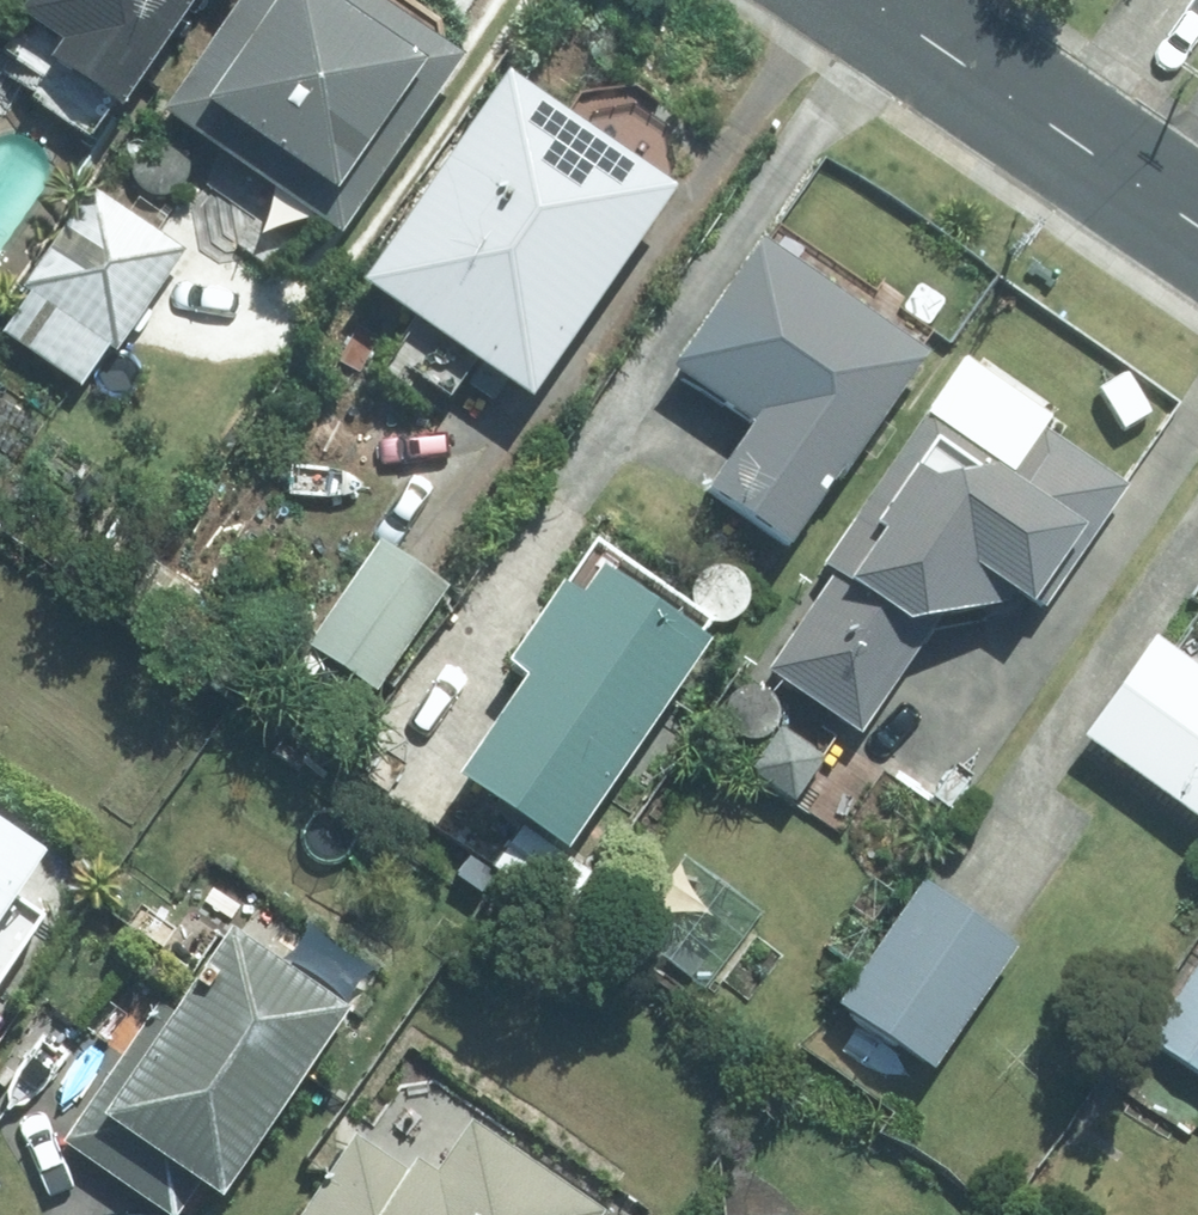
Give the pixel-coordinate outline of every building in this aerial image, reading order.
[(16,16),(7,32),(50,59),(36,82),(108,128),(188,0),(0,0),(0,5),(16,16)] [(154,119),(329,245),(455,72),(356,0),(240,0),(154,119)] [(493,90),(352,298),(524,416),(665,207),(493,90)] [(0,338),(0,343),(76,393),(98,359),(109,365),(181,256),(86,194),(18,296),(25,299),(0,338)] [(755,249),(664,376),(747,435),(698,503),(779,561),(918,367),(755,249)] [(830,579),(759,682),(850,746),(934,627),(1008,614),(1019,622),(1027,609),(1039,619),(1123,498),(1038,438),(1009,480),(926,422),(819,572),(830,579)] [(20,452),(0,438),(0,481),(20,452)] [(376,546),(301,655),(370,702),(445,595),(376,546)] [(750,551),(735,572),(759,587),(772,566),(750,551)] [(606,903),(554,865),(701,660),(594,584),(573,612),(555,597),(496,680),(517,694),(447,792),(512,839),(484,879),(553,930),(565,914),(586,931),(606,903)] [(1077,748),(1197,837),(1191,848),(1197,853),(1197,684),(1150,649),(1077,748)] [(785,740),(751,787),(786,812),(820,765),(785,740)] [(28,845),(0,826),(0,984),(33,935),(2,913),(28,873),(17,864),(28,845)] [(919,894),(834,1016),(925,1080),(1010,958),(919,894)] [(143,908),(125,929),(148,949),(165,927),(143,908)] [(57,1151),(153,1214),(175,1214),(186,1198),(211,1214),(342,1020),(221,938),(158,1033),(144,1024),(57,1151)] [(1144,1049),(1197,1085),(1197,970),(1144,1049)] [(467,1130),(432,1181),(411,1166),(399,1184),(350,1149),(304,1214),(590,1214),(467,1130)]
